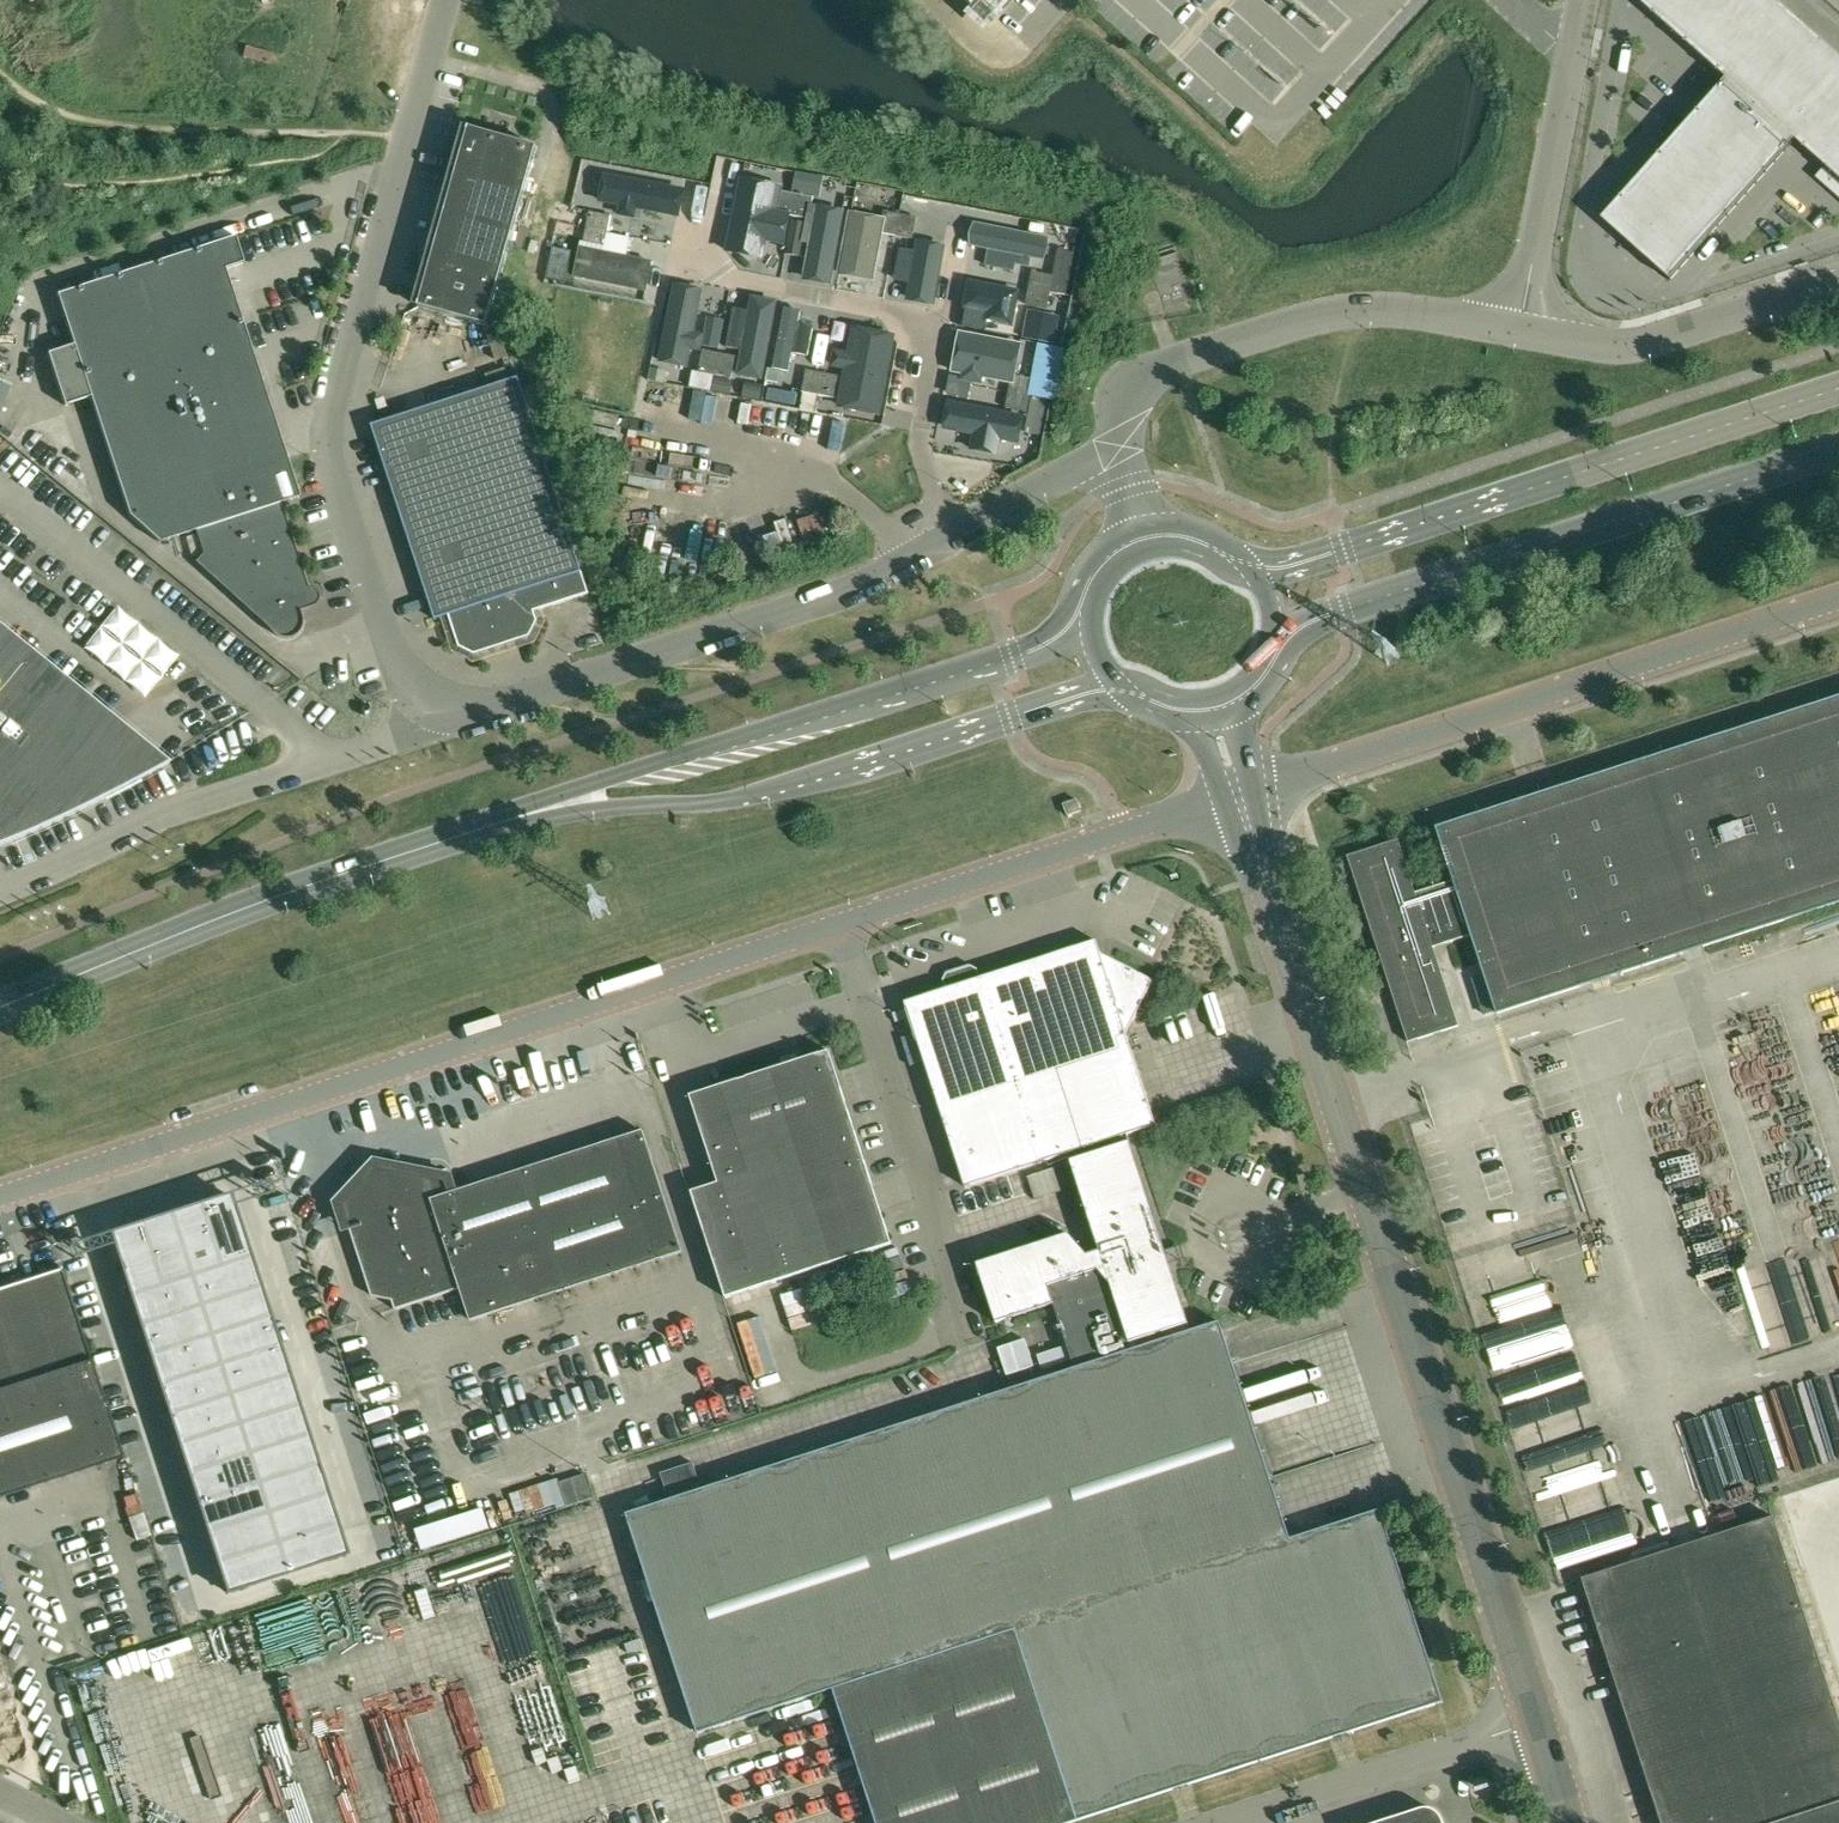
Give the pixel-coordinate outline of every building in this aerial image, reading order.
[(1601,219),(1670,279),(1793,139),(1838,179),(1838,58),(1773,0),(1646,0),(1641,5),(1725,79),(1601,219)] [(470,128),(469,127),(456,172),(525,191),(537,147),(470,128)] [(820,198),(824,176),(799,171),(796,170),(792,193),(797,194),(812,197),(820,198)] [(608,171),(601,203),(674,217),(681,185),(608,171)] [(512,236),(525,191),(456,172),(443,217),(512,236)] [(594,174),(592,184),(603,186),(605,176),(594,174)] [(727,252),(760,259),(765,235),(780,238),(784,220),(773,218),(779,187),(741,179),(727,252)] [(792,217),(797,196),(780,193),(776,214),(792,217)] [(813,199),(797,196),(792,217),(809,221),(813,199)] [(804,279),(829,284),(844,212),(817,207),(804,279)] [(586,228),(608,232),(610,222),(611,216),(589,211),(588,218),(558,212),(556,228),(577,232),(585,233),(586,228)] [(880,233),(896,236),(900,214),(885,211),(883,217),(880,233)] [(623,212),(622,246),(651,247),(652,213),(623,212)] [(843,276),(872,281),(880,233),(883,217),(855,213),(843,276)] [(917,217),(900,214),(896,236),(912,239),(917,217)] [(499,281),(512,236),(443,217),(431,262),(499,281)] [(792,222),(786,255),(801,257),(807,224),(792,222)] [(977,226),(973,247),(987,250),(984,267),(1014,273),(1015,265),(1028,268),(1030,259),(1045,262),(1049,240),(977,226)] [(605,247),(608,232),(586,228),(585,233),(577,232),(578,242),(583,243),(605,247)] [(243,262),(235,236),(57,294),(74,345),(48,353),(65,405),(90,396),(129,515),(159,542),(195,531),(202,554),(195,562),(273,633),(278,636),(282,638),(288,639),(293,637),(297,635),(300,630),(302,626),(302,620),(300,610),(298,605),(312,601),(280,503),(299,497),(267,398),(225,269),(243,262)] [(920,241),(908,301),(934,306),(946,246),(920,241)] [(652,263),(577,248),(571,277),(646,292),(652,263)] [(1058,249),(1054,276),(1051,292),(1067,295),(1074,252),(1058,249)] [(420,307),(487,326),(499,281),(431,262),(418,307),(420,307)] [(1054,276),(1033,272),(1029,290),(1050,295),(1051,292),(1054,276)] [(658,362),(687,367),(690,353),(698,354),(701,335),(696,334),(704,289),(673,283),(658,362)] [(1047,308),(1050,295),(1029,290),(1026,304),(1047,308)] [(960,326),(1022,339),(1028,313),(1012,310),(1014,301),(994,297),(992,308),(966,302),(960,326)] [(741,347),(736,377),(765,381),(777,302),(751,298),(749,312),(734,310),(728,345),(741,347)] [(773,370),(789,374),(793,354),(808,357),(814,328),(801,326),(803,313),(785,309),(773,370)] [(1052,343),(1057,320),(1058,315),(1030,309),(1029,315),(1025,338),(1052,343)] [(704,342),(720,344),(725,315),(709,312),(704,342)] [(891,334),(852,326),(846,352),(835,350),(831,368),(844,371),(837,405),(875,413),(891,334)] [(949,374),(1008,385),(1016,347),(957,335),(949,374)] [(1038,343),(1031,380),(1033,381),(1034,381),(1031,396),(1046,398),(1051,399),(1052,399),(1056,400),(1065,348),(1062,347),(1061,347),(1056,346),(1038,343)] [(715,374),(718,356),(702,352),(698,371),(715,374)] [(735,359),(718,356),(715,374),(717,375),(731,378),(735,359)] [(807,370),(803,391),(805,391),(820,394),(824,373),(807,370)] [(834,397),(838,376),(824,373),(820,394),(834,397)] [(449,615),(459,647),(462,649),(460,653),(469,657),(471,653),(474,654),(530,636),(538,621),(535,611),(589,594),(519,377),(381,422),(372,425),(435,620),(449,615)] [(730,393),(732,380),(716,377),(714,390),(730,393)] [(1031,380),(1012,377),(1009,393),(1031,397),(1031,396),(1034,381),(1033,381),(1031,380)] [(949,378),(946,393),(966,397),(969,381),(949,378)] [(746,384),(744,396),(759,400),(762,387),(746,384)] [(943,429),(1016,445),(1022,416),(1002,412),(1006,396),(972,389),(970,400),(950,395),(943,429)] [(805,391),(802,408),(817,411),(820,394),(805,391)] [(1028,414),(1031,397),(1009,393),(1006,410),(1028,414)] [(1032,397),(1025,432),(1041,435),(1048,400),(1032,397)] [(650,433),(646,452),(667,457),(671,437),(650,433)] [(151,700),(186,661),(127,607),(92,646),(151,700)] [(3,844),(28,834),(51,824),(75,813),(99,801),(122,789),(145,777),(169,763),(0,625),(0,846),(3,844)] [(1528,798),(1437,827),(1453,880),(1416,892),(1398,840),(1386,844),(1348,856),(1388,981),(1408,1042),(1459,1026),(1433,947),(1471,935),(1497,1012),(1838,901),(1838,698),(1528,798)] [(1063,804),(1067,816),(1081,811),(1077,799),(1063,804)] [(1123,1025),(1132,1022),(1153,980),(1113,960),(1102,964),(1095,941),(980,979),(977,968),(971,966),(947,974),(943,980),(946,989),(906,1003),(910,1015),(918,1042),(965,1186),(1039,1162),(1057,1156),(1068,1153),(1100,1251),(1087,1255),(1068,1234),(977,1264),(996,1322),(1054,1304),(1067,1345),(1076,1369),(1191,1332),(1164,1250),(1126,1134),(1155,1124),(1152,1117),(1123,1025)] [(891,1244),(881,1211),(829,1051),(690,1096),(719,1184),(693,1192),(727,1297),(805,1272),(882,1247),(891,1244)] [(1183,1060),(1150,1072),(1158,1092),(1191,1080),(1183,1060)] [(644,1131),(620,1139),(429,1200),(422,1179),(407,1184),(407,1185),(369,1179),(345,1205),(374,1294),(393,1299),(396,1308),(445,1292),(459,1288),(471,1319),(658,1259),(682,1252),(649,1148),(644,1131)] [(230,1194),(199,1204),(220,1267),(251,1257),(230,1194)] [(199,1204),(170,1214),(190,1277),(220,1267),(199,1204)] [(170,1214),(140,1224),(161,1287),(190,1277),(170,1214)] [(140,1224),(110,1233),(131,1296),(161,1287),(140,1224)] [(220,1267),(190,1277),(200,1307),(261,1287),(251,1257),(220,1267)] [(0,1289),(0,1497),(122,1458),(61,1270),(0,1289)] [(161,1287),(131,1296),(140,1326),(200,1307),(190,1277),(161,1287)] [(261,1287),(200,1307),(210,1336),(270,1317),(261,1287)] [(200,1307),(140,1326),(150,1356),(210,1336),(200,1307)] [(270,1317),(210,1336),(219,1366),(280,1346),(270,1317)] [(1380,1511),(1290,1541),(1269,1478),(1255,1432),(1232,1364),(1222,1331),(1219,1323),(1191,1332),(1076,1369),(1055,1376),(1010,1390),(703,1490),(694,1463),(662,1473),(671,1501),(628,1515),(664,1627),(699,1733),(828,1691),(833,1689),(877,1822),(1070,1822),(1085,1818),(1172,1790),(1191,1784),(1331,1738),(1350,1732),(1436,1704),(1442,1702),(1380,1511)] [(210,1336),(150,1356),(160,1385),(219,1366),(210,1336)] [(1011,1371),(1039,1365),(1033,1336),(1004,1343),(1011,1371)] [(280,1346),(219,1366),(229,1395),(289,1376),(280,1346)] [(219,1366),(160,1385),(169,1415),(229,1395),(219,1366)] [(289,1376),(229,1395),(238,1425),(299,1405),(289,1376)] [(371,1400),(382,1436),(405,1429),(394,1393),(371,1400)] [(229,1395),(169,1415),(179,1444),(238,1425),(229,1395)] [(299,1405),(238,1425),(248,1455),(309,1435),(299,1405)] [(238,1425),(179,1444),(189,1474),(248,1455),(238,1425)] [(309,1435),(248,1455),(258,1484),(318,1465),(309,1435)] [(248,1455),(189,1474),(198,1504),(258,1484),(248,1455)] [(318,1465),(258,1484),(267,1514),(328,1494),(318,1465)] [(258,1484),(198,1504),(208,1533),(267,1514),(258,1484)] [(527,1500),(533,1519),(560,1510),(554,1491),(527,1500)] [(328,1494),(267,1514),(277,1543),(337,1524),(328,1494)] [(136,1514),(145,1540),(158,1535),(150,1509),(136,1514)] [(267,1514),(208,1533),(217,1563),(277,1543),(267,1514)] [(1773,1517),(1582,1579),(1609,1659),(1635,1651),(1642,1672),(1615,1680),(1651,1789),(1677,1780),(1684,1801),(1658,1810),(1662,1822),(1838,1822),(1838,1721),(1773,1517)] [(337,1524),(277,1543),(287,1574),(348,1555),(337,1524)] [(475,1576),(508,1565),(500,1541),(467,1552),(475,1576)] [(277,1543),(217,1563),(228,1594),(287,1574),(277,1543)] [(1442,1822),(1441,1821),(1441,1819),(1440,1817),(1437,1814),(1436,1813),(1433,1811),(1431,1810),(1428,1809),(1426,1809),(1422,1809),(1419,1810),(1379,1822),(1442,1822)]
